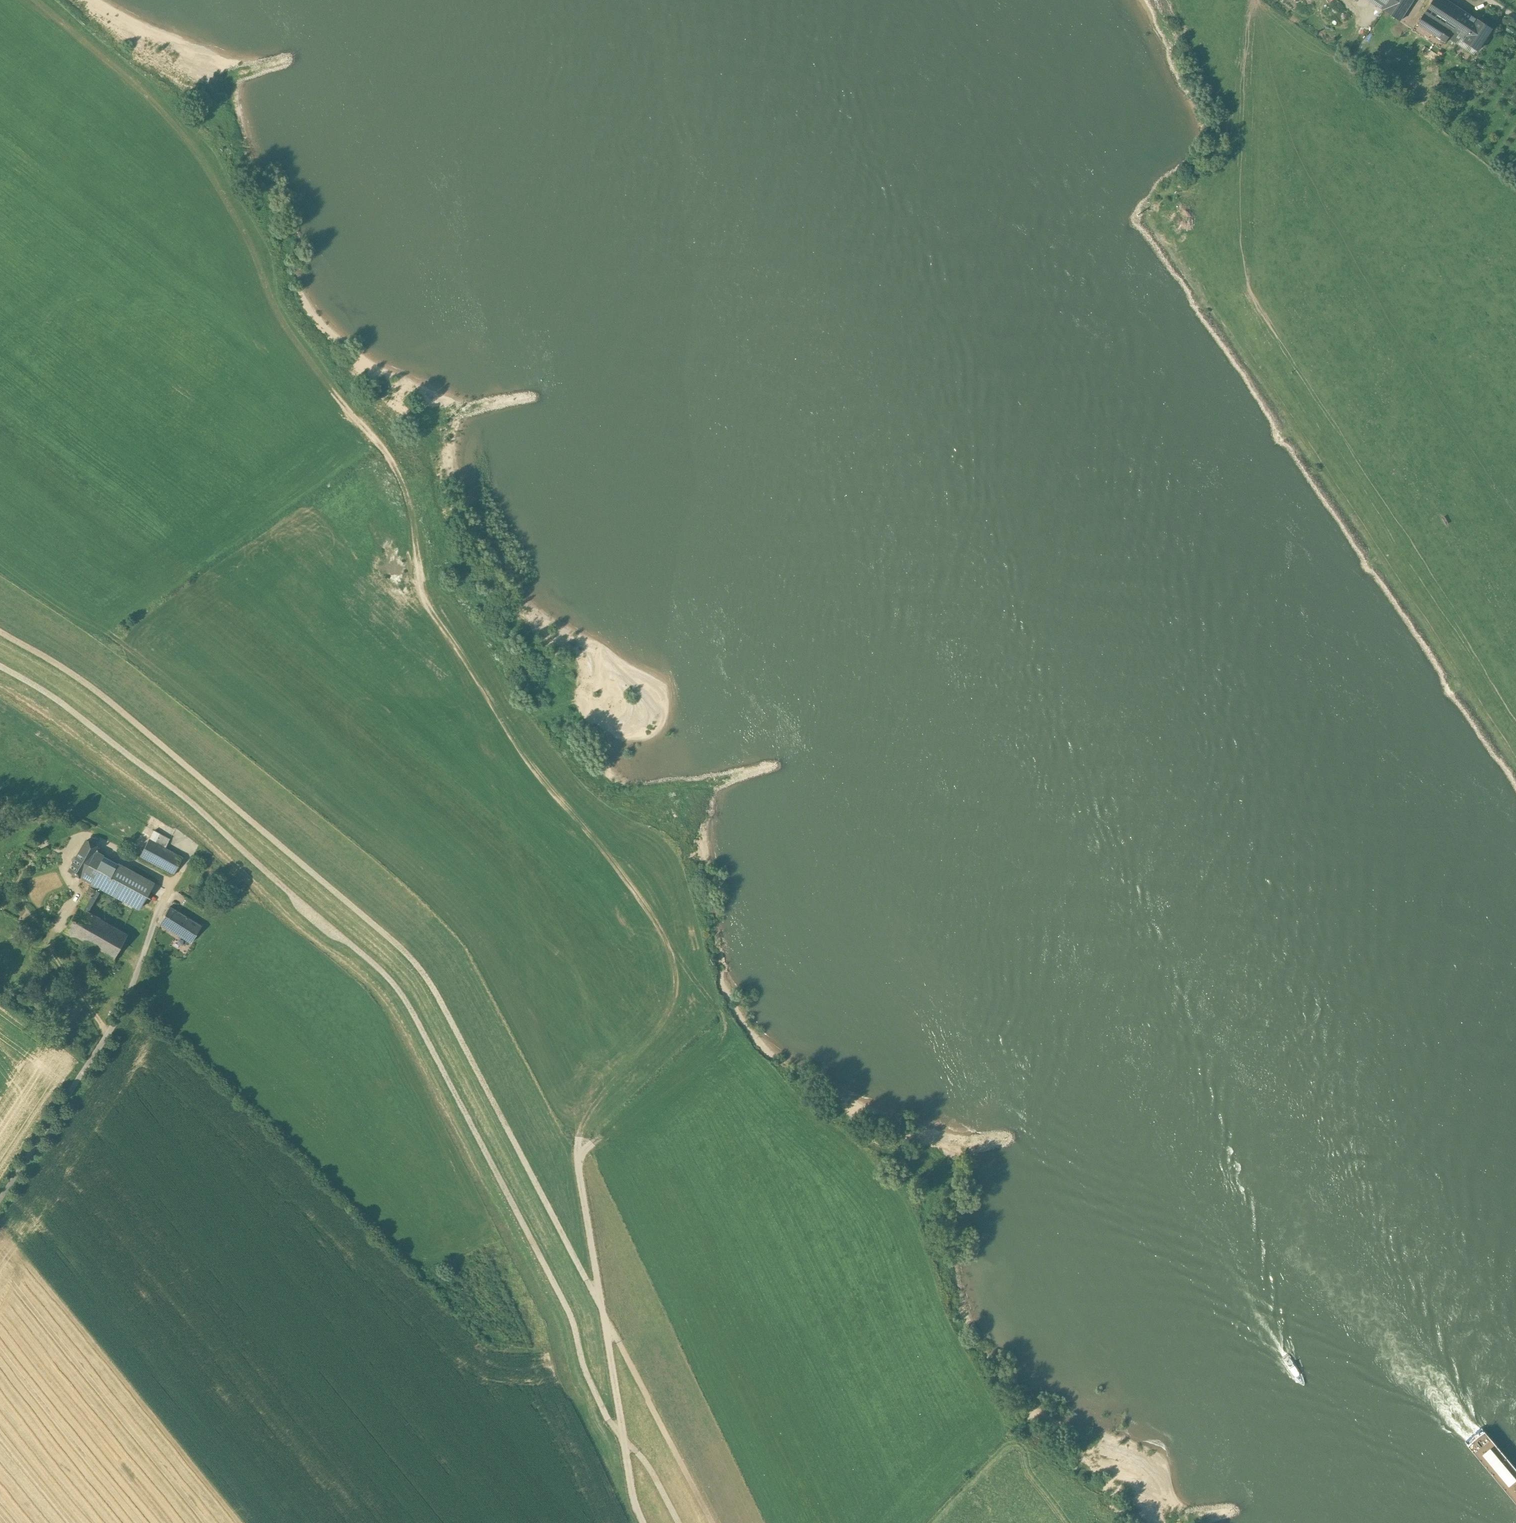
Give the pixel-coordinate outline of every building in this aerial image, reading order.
[(1401,21),(1415,0),(1369,0),(1401,21)] [(1478,19),(1448,0),(1433,0),(1414,30),(1442,48),(1448,38),(1460,46),(1463,41),(1478,19)] [(1493,29),(1478,19),(1463,41),(1478,51),(1493,29)] [(194,854),(155,835),(145,856),(184,875),(194,854)] [(68,870),(80,876),(93,852),(96,847),(84,840),(68,870)] [(101,888),(104,889),(117,865),(93,852),(80,876),(91,882),(101,888)] [(153,884),(117,865),(104,889),(140,908),(153,884)] [(91,882),(78,906),(88,912),(101,888),(91,882)] [(211,920),(178,902),(163,928),(195,946),(211,920)] [(78,906),(64,932),(114,960),(128,933),(88,912),(78,906)]
